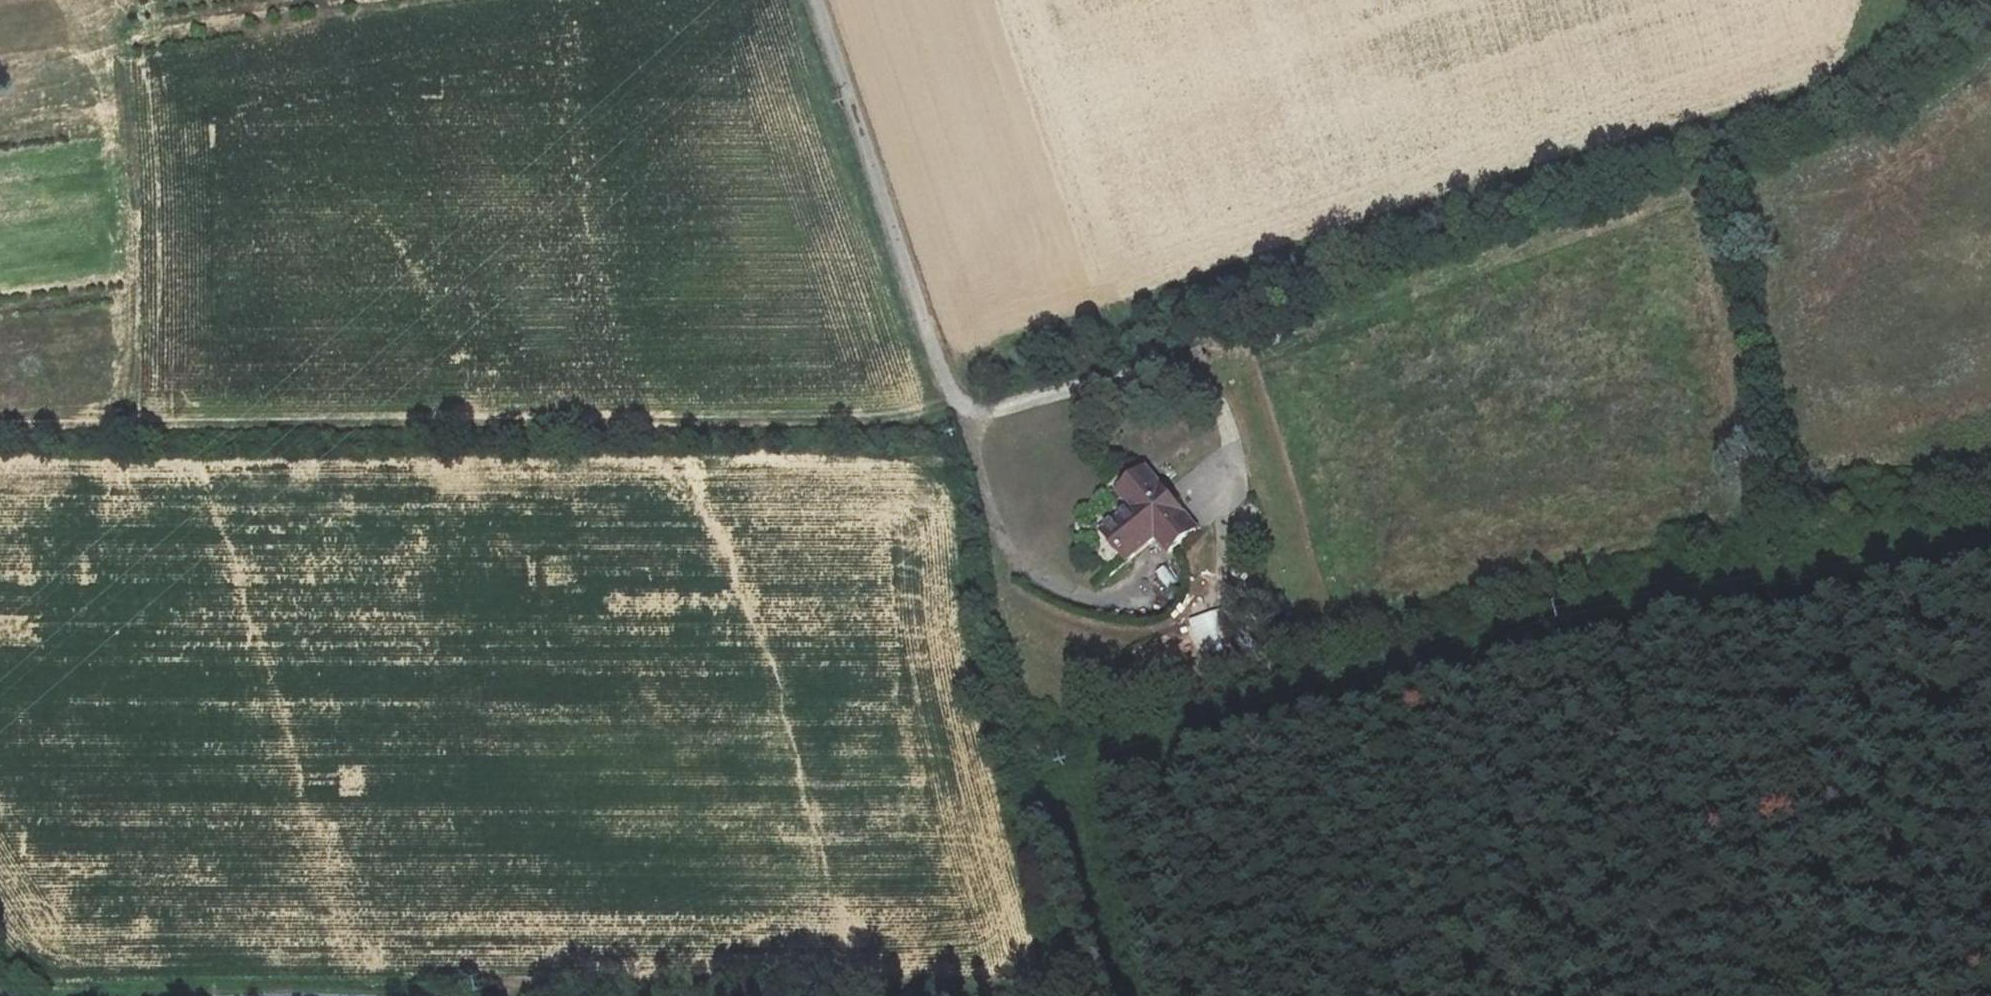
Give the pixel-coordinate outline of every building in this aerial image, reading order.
[(1196,530),(1148,472),(1120,494),(1134,510),(1140,517),(1112,541),(1128,561),(1157,536),(1169,552),(1196,530)] [(1140,517),(1134,510),(1106,533),(1112,541),(1140,517)] [(1234,609),(1205,619),(1213,642),(1221,640),(1242,633),(1234,609)] [(1235,681),(1221,640),(1213,642),(1227,684),(1235,681)]
